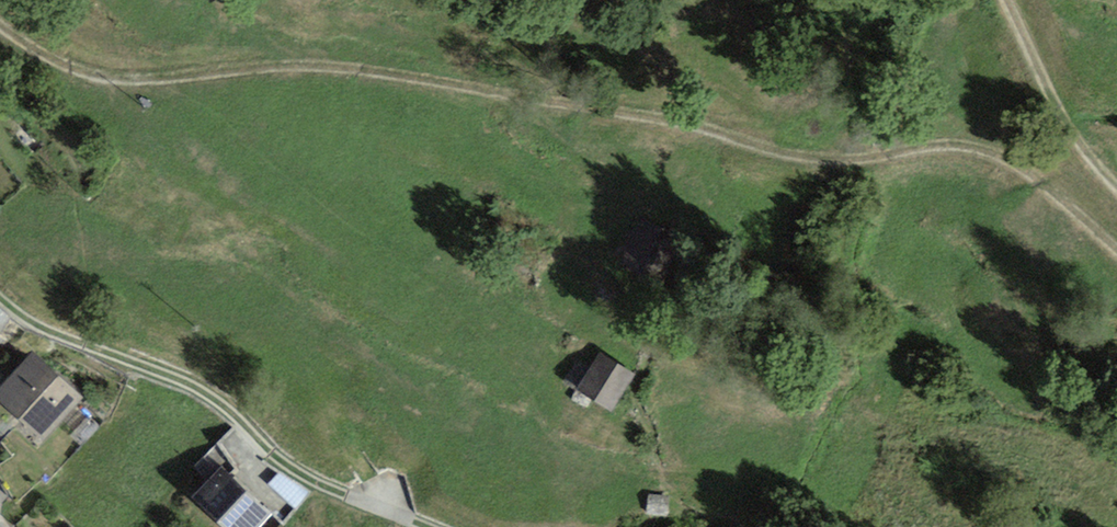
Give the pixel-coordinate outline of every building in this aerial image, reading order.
[(667,234),(640,221),(623,257),(650,270),(667,234)] [(0,309),(0,336),(12,319),(0,309)] [(599,353),(576,390),(611,411),(635,374),(599,353)] [(0,387),(0,404),(40,441),(80,399),(31,354),(0,387)] [(191,501),(220,526),(261,526),(273,514),(222,467),(191,501)] [(669,496),(649,494),(647,514),(666,516),(669,496)]
